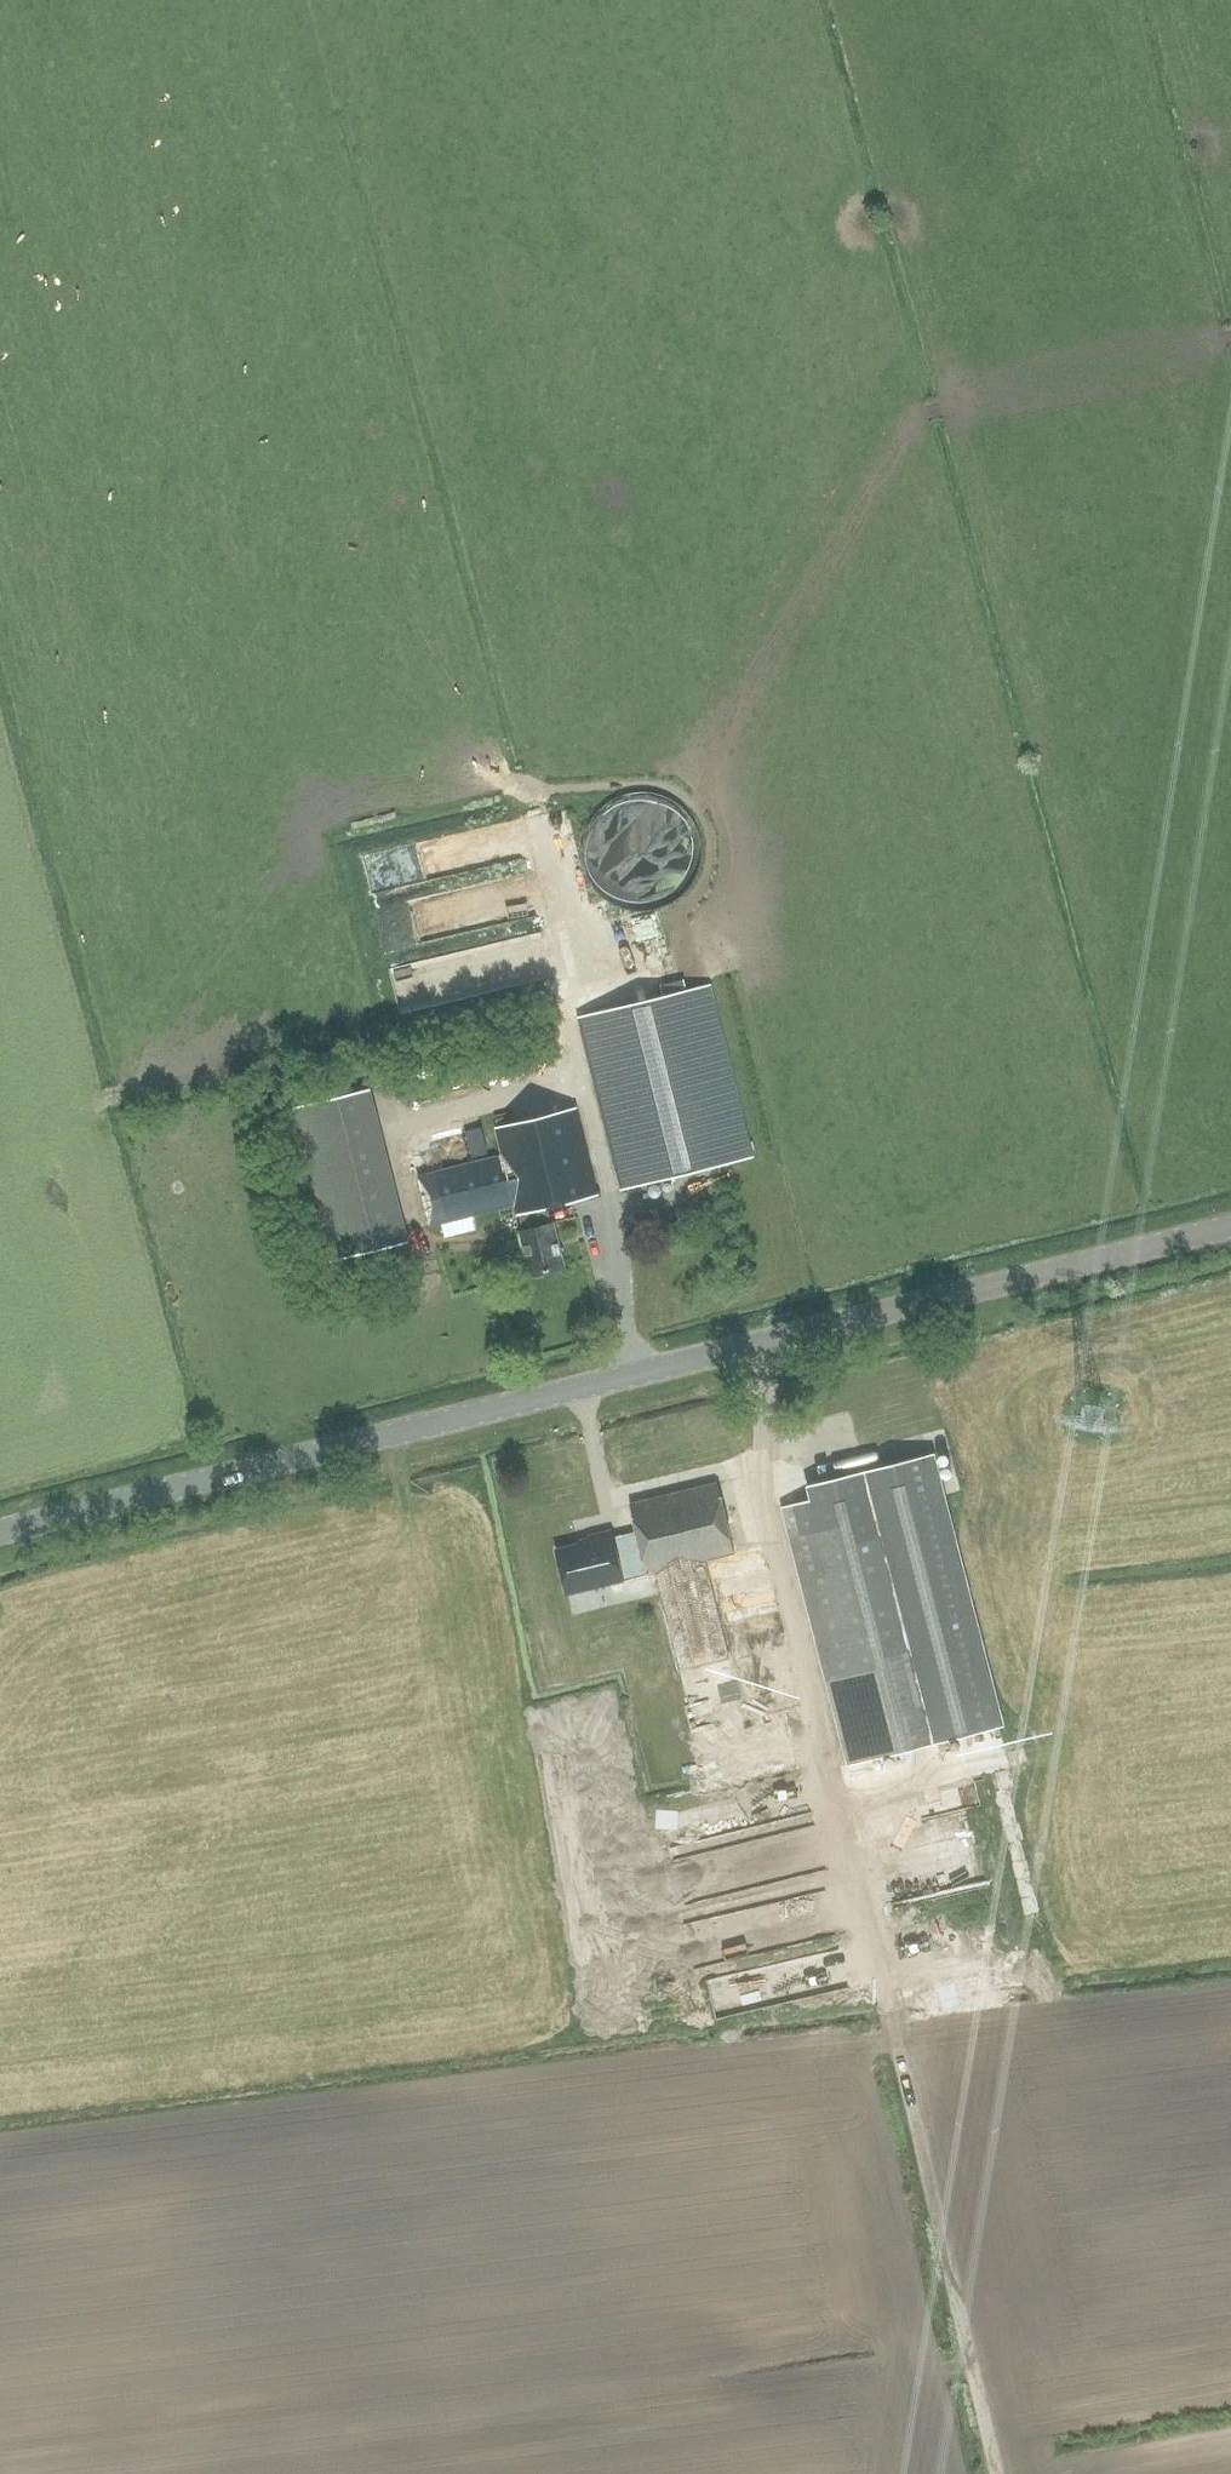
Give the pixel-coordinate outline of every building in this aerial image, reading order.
[(619,798),(601,811),(589,829),(584,851),(587,873),(598,892),(615,906),(636,913),(658,911),(679,902),(694,887),(703,866),(704,844),(696,823),(682,806),(663,796),(641,793),(619,798)] [(401,1001),(436,994),(430,960),(546,939),(541,917),(405,942),(409,962),(394,965),(401,1001)] [(711,983),(578,1017),(621,1189),(755,1156),(711,983)] [(372,1092),(295,1111),(331,1263),(408,1245),(372,1092)] [(546,1208),(598,1195),(576,1105),(495,1126),(501,1153),(417,1176),(430,1226),(514,1206),(516,1215),(520,1214),(524,1231),(520,1232),(531,1275),(565,1266),(554,1224),(550,1225),(546,1208)] [(470,1129),(474,1155),(489,1152),(485,1127),(470,1129)] [(812,1499),(781,1507),(848,1765),(962,1735),(962,1736),(1001,1726),(930,1454),(808,1486),(812,1499)] [(568,1590),(623,1578),(644,1573),(645,1575),(735,1554),(717,1482),(630,1504),(636,1531),(614,1536),(613,1533),(591,1537),(592,1543),(558,1550),(568,1590)] [(849,1940),(755,1588),(668,1609),(714,1795),(663,1812),(706,1980),(849,1940)] [(958,1848),(984,1843),(980,1817),(954,1821),(958,1848)]
